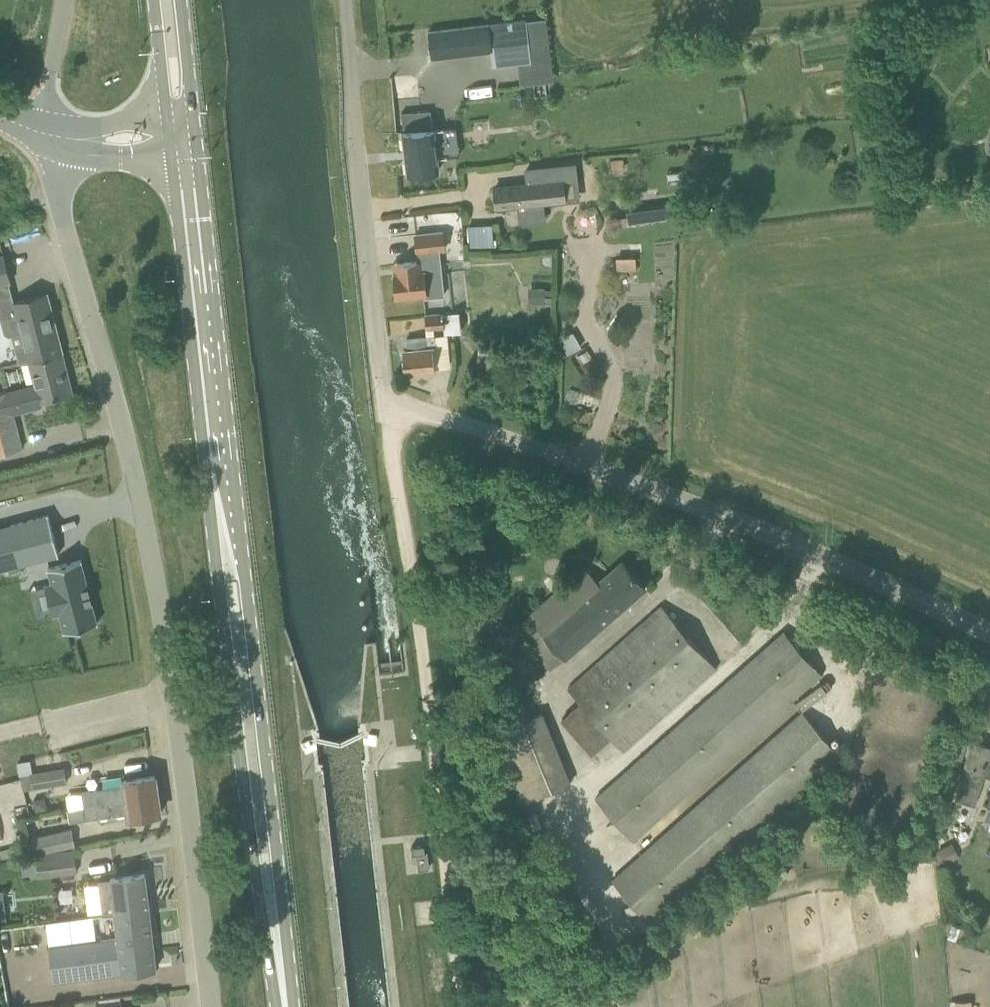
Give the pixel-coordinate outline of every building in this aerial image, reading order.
[(472,26),(428,31),(431,58),(491,50),(493,66),(531,61),(526,19),(485,24),(472,26)] [(430,110),(400,114),(402,133),(407,173),(439,169),(438,157),(434,129),(432,129),(430,110)] [(455,127),(434,129),(438,157),(458,155),(455,127)] [(551,166),(526,169),(527,182),(494,186),(497,207),(519,204),(520,221),(544,218),(542,205),(566,202),(564,182),(578,180),(576,163),(557,165),(551,166)] [(672,201),(626,207),(629,227),(675,220),(672,201)] [(430,217),(412,218),(412,229),(431,229),(430,217)] [(468,224),(469,246),(494,245),(493,223),(468,224)] [(442,232),(414,235),(416,252),(444,249),(442,232)] [(398,274),(394,274),(397,296),(416,294),(425,293),(425,297),(443,295),(438,250),(416,252),(417,261),(397,263),(398,274)] [(9,283),(12,282),(5,253),(0,254),(0,285),(9,283)] [(638,270),(638,256),(619,256),(619,270),(638,270)] [(0,285),(0,317),(1,321),(18,316),(14,303),(9,283),(0,285)] [(545,303),(545,287),(529,286),(529,302),(545,303)] [(29,360),(62,352),(48,294),(14,303),(18,316),(1,321),(4,334),(9,336),(12,335),(19,363),(29,360)] [(402,350),(405,372),(435,369),(436,369),(434,351),(435,351),(434,336),(433,328),(444,327),(445,333),(461,331),(459,312),(455,313),(424,315),(427,337),(406,339),(407,350),(402,350)] [(581,346),(572,332),(558,340),(567,355),(581,346)] [(478,362),(498,365),(500,345),(480,342),(478,362)] [(35,385),(7,392),(12,412),(40,405),(39,401),(73,392),(62,352),(29,360),(35,385)] [(12,412),(7,392),(6,390),(0,392),(0,454),(22,448),(12,412)] [(0,527),(0,569),(58,554),(58,555),(59,554),(48,514),(47,514),(47,515),(0,527)] [(52,582),(47,583),(54,613),(59,611),(63,630),(62,631),(63,632),(96,623),(96,622),(95,622),(81,560),(81,559),(48,567),(48,568),(49,568),(52,582)] [(552,669),(630,601),(645,587),(623,562),(597,584),(584,570),(532,615),(541,626),(526,640),(552,669)] [(661,605),(646,619),(568,689),(622,752),(717,668),(661,605)] [(634,839),(806,686),(821,673),(784,631),(597,797),(634,839)] [(802,711),(611,880),(649,924),(841,755),(802,711)] [(541,712),(490,733),(520,804),(570,784),(541,712)] [(974,743),(965,769),(960,785),(975,790),(984,767),(989,769),(989,748),(974,743)] [(31,761),(18,762),(19,777),(31,776),(31,761)] [(34,789),(68,783),(65,767),(32,772),(34,789)] [(124,799),(157,794),(155,775),(122,780),(123,785),(82,791),(84,805),(95,803),(124,799)] [(69,807),(68,807),(70,821),(86,819),(125,813),(126,818),(141,816),(160,813),(157,794),(124,799),(95,803),(84,805),(69,807)] [(35,811),(46,808),(44,797),(33,799),(35,811)] [(75,845),(71,829),(32,837),(35,853),(75,845)] [(425,844),(412,845),(413,855),(417,854),(419,870),(429,869),(427,851),(425,851),(425,844)] [(936,852),(942,863),(956,855),(950,845),(936,852)] [(23,877),(77,873),(74,852),(34,855),(35,862),(21,863),(23,877)] [(114,918),(150,914),(145,873),(125,875),(98,879),(102,915),(113,914),(114,914),(114,918)] [(156,968),(150,914),(114,918),(114,914),(113,914),(115,936),(52,944),(57,980),(156,968)] [(959,928),(951,925),(946,937),(955,941),(959,928)]
